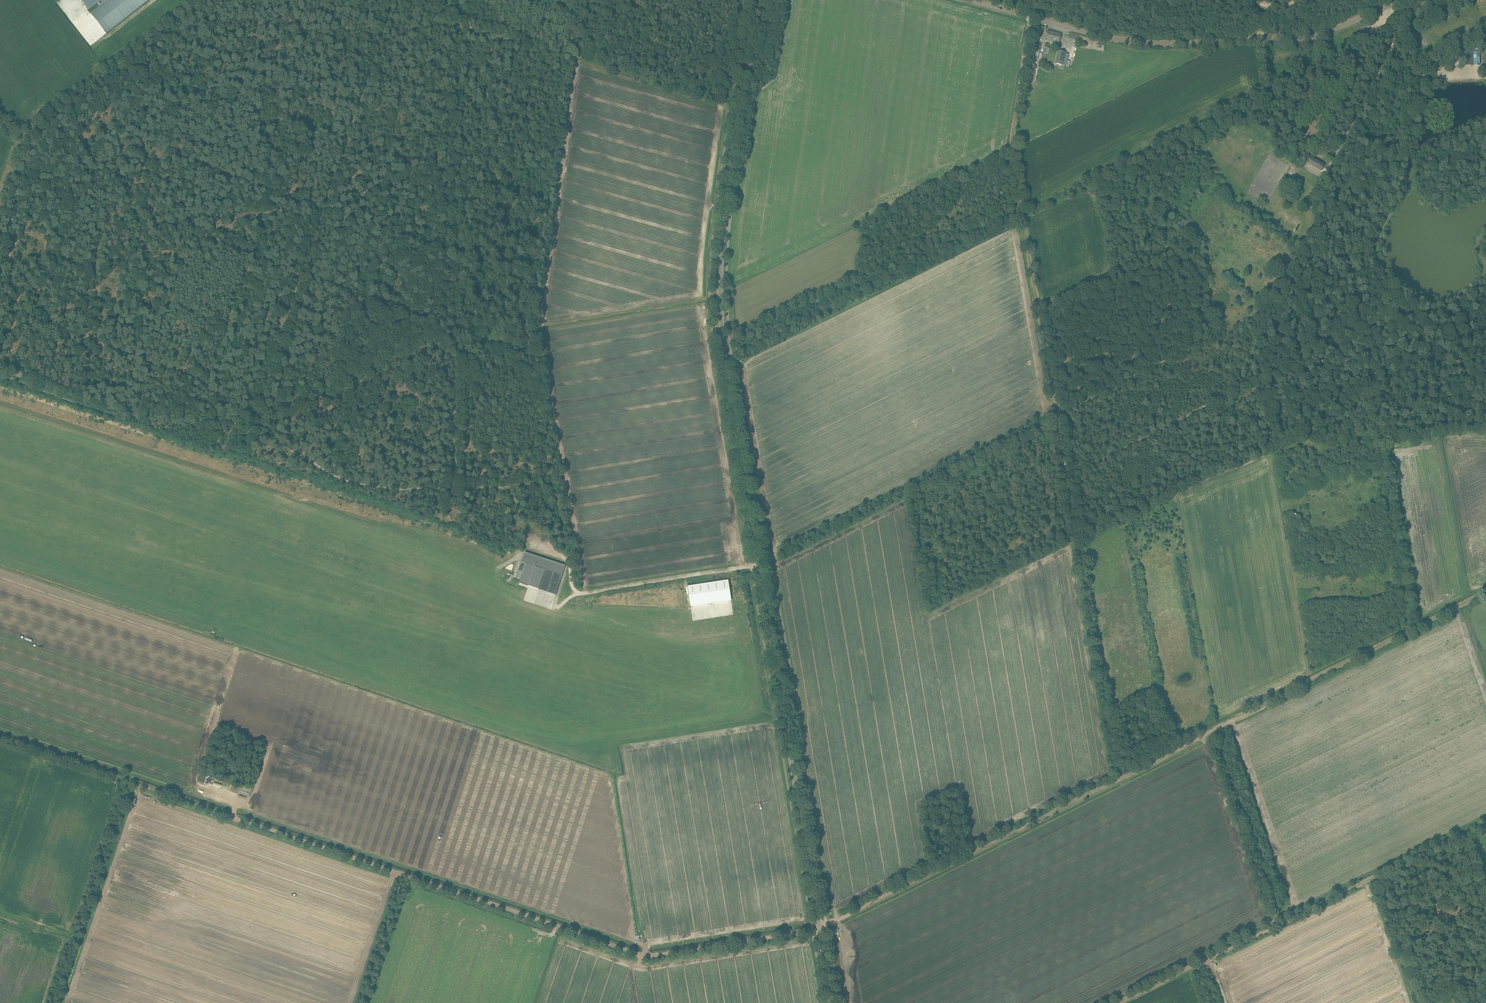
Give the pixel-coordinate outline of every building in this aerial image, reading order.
[(88,10),(101,0),(80,0),(88,10)] [(90,13),(106,33),(149,0),(107,0),(90,13)] [(1048,31),(1046,36),(1045,40),(1059,44),(1061,34),(1048,31)] [(1070,33),(1068,37),(1077,41),(1079,37),(1070,33)] [(1058,50),(1055,63),(1063,66),(1063,64),(1066,52),(1063,51),(1058,50)] [(1461,61),(1461,66),(1480,65),(1480,51),(1461,51),(1461,61)] [(1311,164),(1321,170),(1325,164),(1305,153),(1302,158),(1311,163),(1311,164)] [(556,595),(562,575),(566,565),(525,552),(516,578),(520,579),(519,583),(556,595)] [(688,593),(692,612),(732,606),(729,586),(688,593)]
